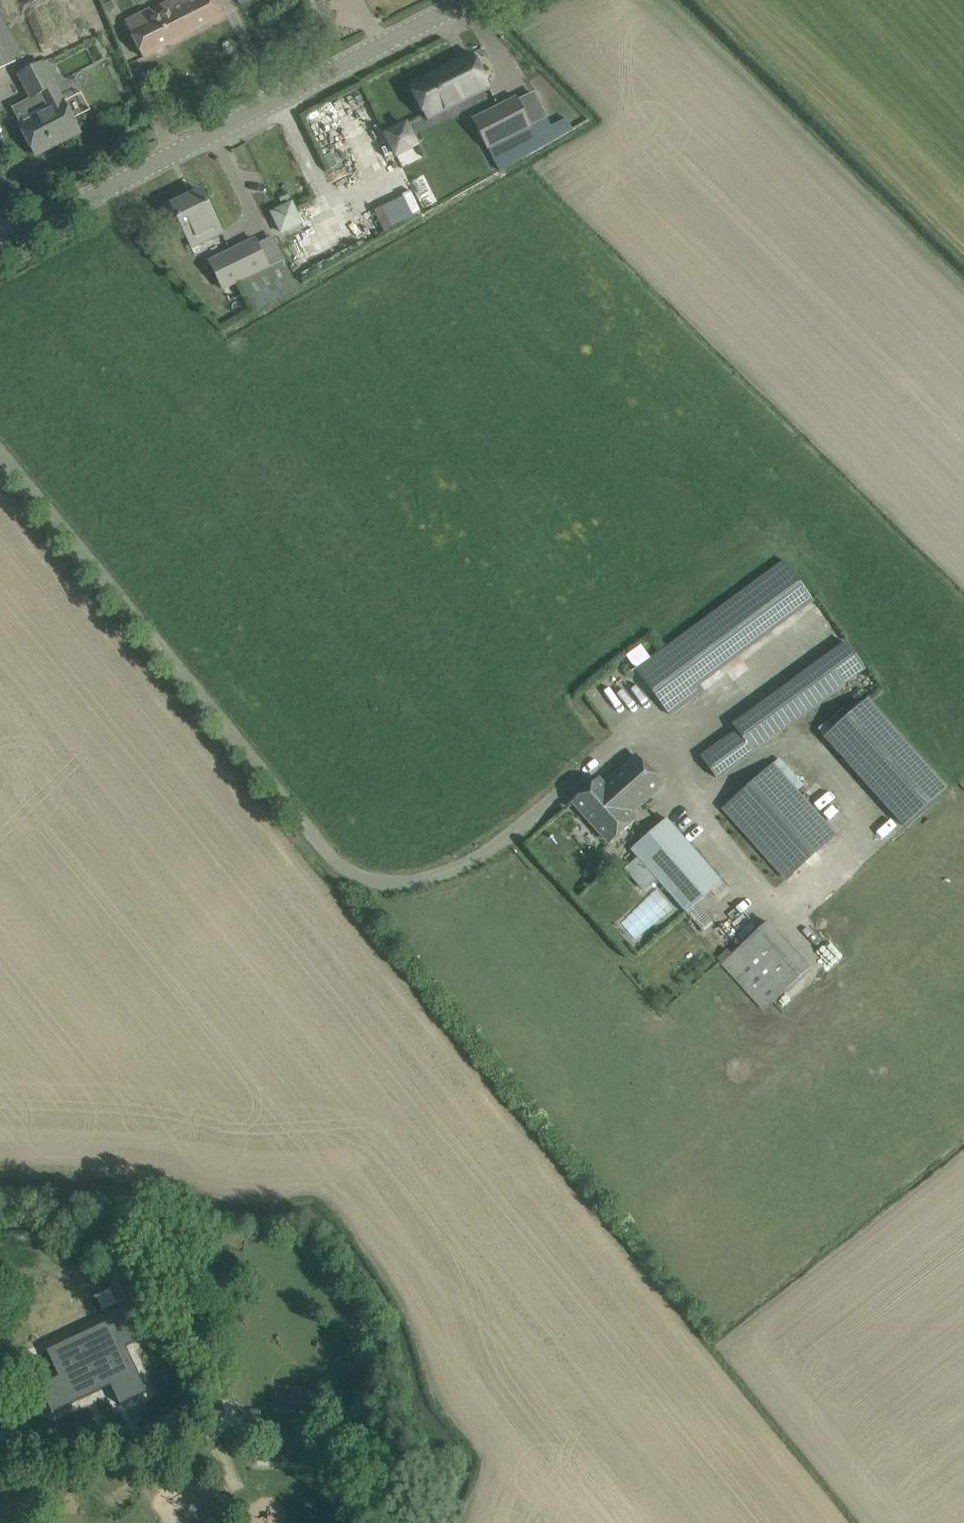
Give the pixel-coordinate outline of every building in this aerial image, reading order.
[(215,0),(172,0),(151,11),(150,9),(125,21),(143,58),(223,17),(215,0)] [(22,59),(0,15),(0,70),(22,59)] [(410,84),(428,120),(491,88),(473,52),(410,84)] [(20,125),(27,138),(36,155),(79,133),(43,64),(21,75),(32,97),(41,93),(50,110),(20,125)] [(472,120),(487,149),(531,126),(517,98),(472,120)] [(406,125),(385,135),(396,156),(417,146),(406,125)] [(178,219),(181,224),(193,249),(223,235),(202,191),(188,198),(186,194),(166,204),(175,221),(178,219)] [(291,204),(272,214),(282,233),(301,224),(291,204)] [(247,243),(209,261),(222,289),(223,291),(238,284),(252,309),(254,312),(298,287),(297,286),(283,261),(282,260),(274,264),(260,271),(249,248),(247,243)] [(663,649),(635,670),(670,717),(705,691),(700,685),(813,602),(781,560),(663,649)] [(738,730),(702,753),(715,773),(872,674),(852,642),(731,719),(738,730)] [(873,696),(828,734),(905,827),(950,789),(873,696)] [(573,802),(609,842),(636,818),(631,811),(661,784),(636,756),(603,785),(598,780),(573,802)] [(720,810),(785,882),(836,835),(772,763),(720,810)] [(637,858),(625,868),(645,891),(658,880),(686,913),(696,903),(722,881),(667,819),(631,850),(637,858)] [(767,922),(720,964),(762,1011),(809,969),(767,922)] [(120,1282),(133,1310),(146,1338),(168,1327),(142,1272),(120,1282)] [(132,1310),(47,1351),(59,1377),(39,1386),(52,1413),(111,1385),(120,1405),(147,1392),(125,1347),(145,1337),(132,1310)] [(312,1432),(314,1396),(278,1394),(276,1430),(312,1432)]
